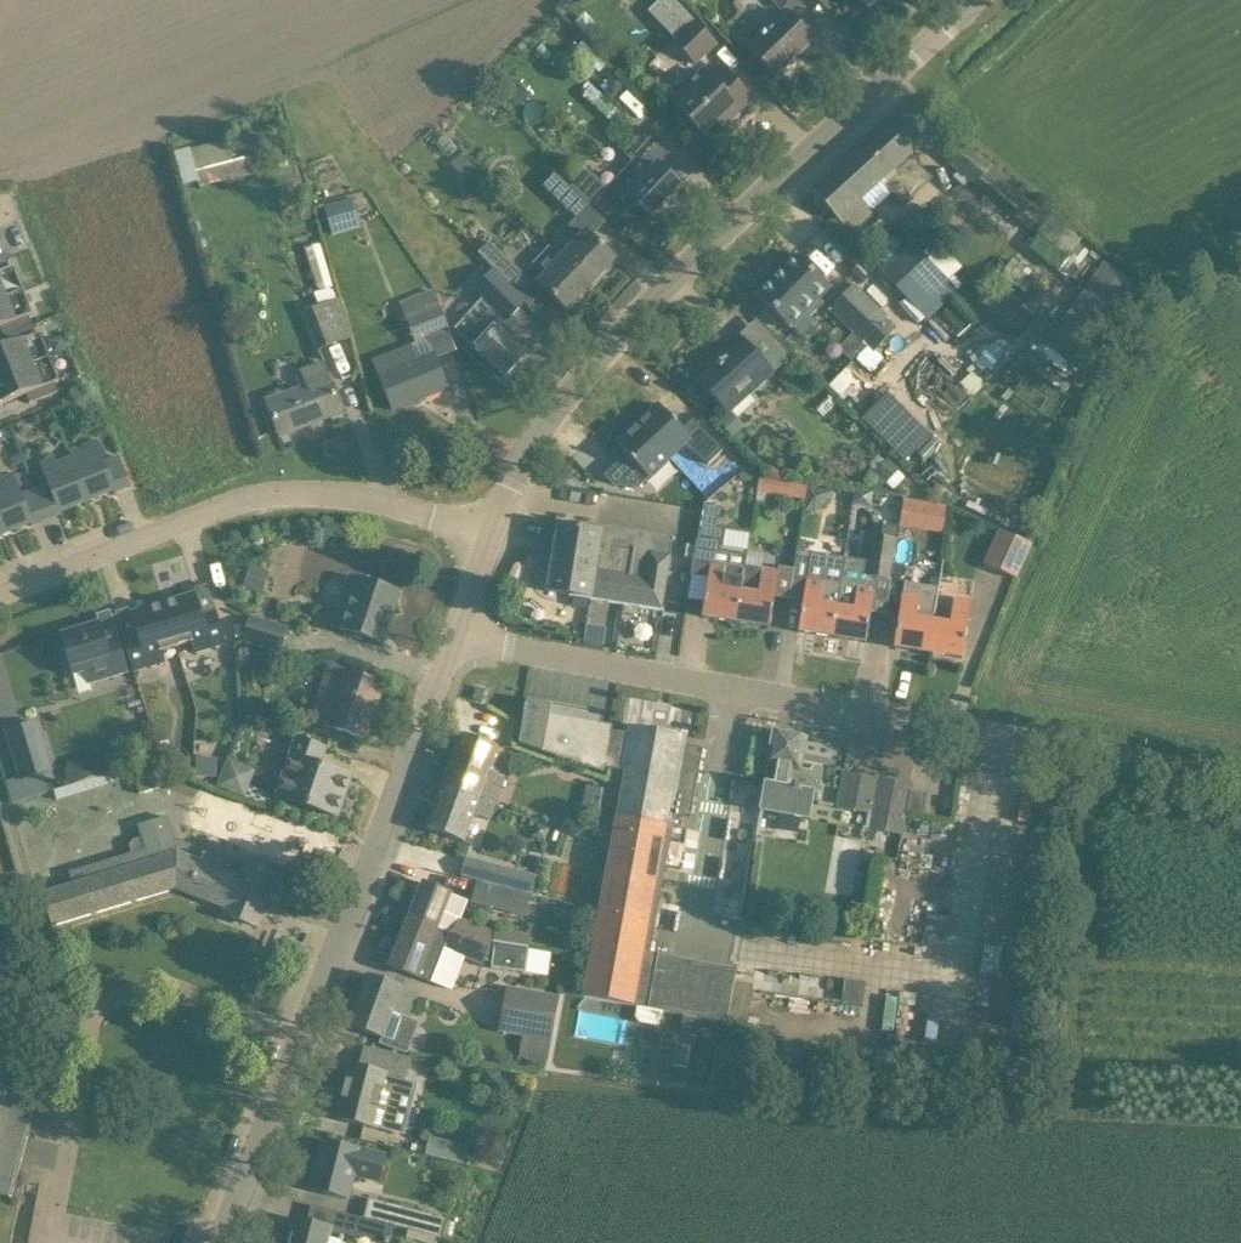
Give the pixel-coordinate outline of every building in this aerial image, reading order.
[(792,0),(769,0),(780,11),(792,0)] [(868,10),(878,0),(859,0),(868,10)] [(788,13),(750,50),(776,77),(814,41),(788,13)] [(696,66),(718,44),(695,20),(672,41),(696,66)] [(704,72),(673,102),(704,135),(718,122),(724,128),(752,101),(719,67),(709,77),(704,72)] [(863,200),(882,182),(904,206),(931,181),(909,158),(924,143),(914,133),(898,115),(813,192),(829,210),(853,234),(875,213),(863,200)] [(587,170),(570,189),(587,205),(590,202),(591,203),(615,225),(630,209),(636,203),(653,219),(671,200),(683,187),(660,166),(654,160),(666,148),(648,132),(636,144),(633,148),(627,155),(634,162),(608,190),(587,170)] [(1045,209),(959,139),(944,160),(983,190),(981,194),(1030,232),(1045,209)] [(230,140),(191,149),(199,183),(200,187),(221,182),(217,166),(235,162),(233,151),(230,140)] [(451,166),(458,173),(464,181),(476,171),(469,163),(462,155),(451,166)] [(555,174),(543,186),(576,218),(568,227),(581,239),(563,257),(591,285),(616,259),(592,237),(588,233),(591,230),(577,217),(587,205),(570,189),(555,174)] [(324,206),(325,208),(333,235),(361,227),(353,198),(324,206)] [(1081,240),(1051,216),(1037,233),(1040,235),(1067,256),(1081,240)] [(910,242),(880,270),(927,320),(957,291),(910,242)] [(962,269),(937,242),(923,254),(949,282),(962,269)] [(477,257),(500,278),(510,288),(522,275),(489,243),(479,254),(477,257)] [(534,264),(523,275),(536,288),(539,285),(567,311),(591,285),(563,257),(552,246),(534,264)] [(757,297),(790,329),(792,328),(805,314),(809,318),(823,304),(819,300),(831,288),(798,255),(757,297)] [(6,259),(0,262),(0,328),(1,328),(3,334),(4,337),(33,326),(32,326),(29,317),(34,315),(25,292),(24,290),(15,267),(10,268),(6,259)] [(516,335),(504,324),(524,304),(491,273),(484,282),(490,290),(483,297),(485,298),(455,330),(478,351),(488,361),(506,377),(527,354),(512,340),(516,335)] [(864,343),(875,353),(896,329),(887,320),(888,319),(889,318),(861,290),(854,284),(829,310),(863,344),(864,343)] [(1033,288),(1025,299),(1004,284),(997,294),(1032,318),(1046,298),(1033,288)] [(448,389),(429,339),(448,332),(433,291),(401,303),(416,343),(412,349),(375,363),(393,411),(448,389)] [(315,352),(351,337),(338,300),(302,313),(315,352)] [(944,314),(961,331),(968,323),(952,307),(944,314)] [(22,397),(27,395),(30,404),(59,393),(55,384),(60,382),(41,333),(36,335),(33,326),(4,337),(8,346),(0,349),(0,405),(22,397)] [(710,373),(699,382),(716,400),(724,409),(753,384),(758,390),(775,375),(773,374),(756,355),(740,337),(739,338),(743,342),(710,373)] [(334,390),(322,362),(298,371),(304,387),(266,403),(272,415),(280,437),(343,413),(334,390)] [(901,461),(929,436),(887,392),(860,418),(901,461)] [(660,406),(638,425),(670,459),(685,445),(710,464),(723,451),(693,420),(683,430),(660,406)] [(732,439),(744,428),(732,415),(720,426),(732,439)] [(638,489),(670,459),(638,425),(617,445),(627,455),(604,476),(612,485),(638,489)] [(86,454),(72,460),(88,501),(115,491),(116,493),(131,487),(118,455),(104,462),(96,442),(83,447),(86,454)] [(61,512),(88,501),(72,460),(58,465),(55,457),(41,463),(49,483),(35,489),(47,520),(62,515),(61,512)] [(885,463),(877,471),(875,473),(885,483),(893,491),(905,479),(897,471),(899,470),(889,460),(885,463)] [(47,520),(35,489),(21,494),(14,474),(0,479),(3,487),(0,488),(0,524),(4,534),(32,524),(33,526),(47,520)] [(792,481),(773,478),(760,476),(760,477),(757,493),(767,495),(789,498),(792,481)] [(808,488),(804,512),(815,512),(823,509),(829,502),(832,492),(808,488)] [(934,504),(904,499),(900,527),(929,532),(934,504)] [(703,617),(738,623),(745,565),(747,553),(723,548),(725,531),(717,529),(720,509),(704,505),(698,537),(697,538),(691,577),(709,580),(703,617)] [(548,592),(663,610),(673,538),(557,519),(557,521),(562,522),(561,527),(558,526),(548,592)] [(838,606),(833,638),(864,643),(866,643),(870,619),(871,614),(871,612),(877,577),(890,579),(897,528),(883,526),(882,537),(874,536),(870,563),(867,577),(858,586),(842,583),(841,582),(838,606)] [(984,564),(1015,579),(1016,580),(1032,546),(1000,531),(984,564)] [(794,573),(790,599),(804,601),(803,608),(799,632),(833,638),(838,606),(841,582),(838,580),(828,578),(824,581),(821,582),(808,580),(812,553),(798,551),(795,569),(794,573)] [(774,604),(779,570),(745,565),(738,623),(770,628),(774,604)] [(262,595),(269,573),(250,567),(243,589),(262,595)] [(340,609),(334,627),(382,643),(399,592),(360,579),(348,612),(340,609)] [(899,624),(895,647),(929,653),(933,625),(939,588),(905,583),(903,595),(901,606),(901,608),(899,624)] [(170,629),(176,647),(191,643),(195,654),(226,645),(218,616),(204,620),(196,594),(163,603),(170,629)] [(125,644),(132,667),(137,672),(167,663),(164,653),(177,649),(176,647),(170,629),(163,603),(131,613),(139,640),(125,644)] [(933,625),(929,653),(962,658),(966,634),(970,605),(955,603),(952,628),(933,625)] [(253,616),(245,643),(280,654),(289,627),(253,616)] [(60,653),(66,673),(70,672),(72,677),(88,673),(91,684),(129,674),(126,661),(118,638),(105,642),(99,623),(61,634),(67,651),(60,653)] [(310,721),(342,732),(365,739),(383,685),(327,666),(310,721)] [(585,997),(633,1005),(642,952),(666,826),(679,828),(681,819),(690,821),(703,748),(684,745),(686,737),(627,725),(625,734),(611,731),(612,726),(547,714),(549,707),(529,703),(529,700),(527,700),(519,743),(542,748),(542,752),(600,771),(603,767),(612,769),(626,772),(624,785),(622,794),(585,997)] [(260,708),(248,711),(251,721),(263,718),(260,708)] [(23,777),(53,768),(39,719),(9,728),(23,777)] [(774,733),(759,810),(810,820),(816,785),(821,786),(823,773),(822,768),(819,766),(814,766),(811,771),(800,769),(805,738),(774,733)] [(498,748),(460,734),(441,787),(494,807),(497,800),(505,777),(490,772),(498,748)] [(276,796),(316,809),(339,817),(352,776),(321,766),(327,748),(293,737),(276,796)] [(66,778),(104,774),(102,755),(64,759),(66,778)] [(216,779),(217,760),(197,759),(196,778),(216,779)] [(242,795),(252,770),(226,759),(216,784),(242,795)] [(610,779),(615,784),(624,785),(626,772),(612,769),(610,779)] [(845,772),(842,790),(876,796),(872,814),(870,830),(903,836),(905,820),(912,784),(851,773),(845,772)] [(474,814),(489,820),(494,807),(441,787),(426,828),(449,837),(463,842),(474,814)] [(281,871),(258,862),(246,857),(243,865),(181,839),(175,841),(168,818),(142,825),(146,837),(132,841),(130,847),(132,855),(74,873),(77,883),(43,894),(53,926),(176,889),(226,909),(225,913),(259,927),(281,871)] [(532,837),(545,841),(549,828),(537,824),(532,837)] [(460,877),(477,882),(531,896),(535,875),(465,857),(460,877)] [(493,942),(528,948),(530,935),(517,933),(510,933),(494,930),(494,932),(460,919),(468,900),(451,893),(424,882),(410,917),(491,948),(493,942)] [(531,896),(477,882),(472,903),(526,917),(531,896)] [(571,914),(588,918),(589,909),(573,905),(571,914)] [(485,965),(486,961),(492,963),(492,969),(524,974),(528,948),(493,942),(491,948),(410,917),(391,966),(447,988),(453,989),(466,957),(485,965)] [(581,956),(583,945),(566,942),(564,953),(581,956)] [(777,1029),(825,1035),(835,956),(786,950),(777,1029)] [(367,975),(348,1026),(371,1035),(382,1039),(380,1045),(408,1055),(419,1023),(411,1020),(419,996),(420,994),(390,983),(367,975)] [(860,999),(862,982),(845,980),(844,997),(860,999)] [(507,987),(503,1010),(556,1019),(560,997),(507,987)] [(664,1011),(667,1012),(669,999),(659,997),(657,1010),(664,1011)] [(667,1012),(677,1013),(679,1001),(669,999),(667,1012)] [(689,1002),(679,1001),(677,1013),(687,1015),(689,1002)] [(689,1002),(687,1015),(697,1017),(699,1004),(689,1002)] [(706,1019),(709,1006),(699,1004),(697,1017),(706,1019)] [(718,1007),(709,1006),(706,1019),(716,1020),(718,1007)] [(657,1010),(637,1007),(635,1018),(639,1024),(661,1028),(664,1011),(657,1010)] [(718,1007),(716,1020),(726,1022),(728,1009),(718,1007)] [(556,1019),(503,1010),(500,1028),(499,1032),(523,1036),(552,1041),(556,1019)] [(392,1134),(400,1097),(409,1060),(366,1047),(361,1068),(351,1065),(338,1118),(392,1134)] [(485,1068),(483,1079),(487,1085),(499,1087),(502,1071),(485,1068)] [(427,1138),(424,1156),(462,1160),(464,1143),(427,1138)] [(311,1190),(348,1199),(355,1170),(381,1176),(386,1157),(324,1141),(311,1190)] [(368,1204),(364,1218),(369,1220),(393,1226),(415,1231),(441,1238),(446,1217),(369,1198),(368,1204)] [(289,1242),(327,1242),(327,1240),(328,1237),(342,1240),(344,1234),(364,1239),(369,1220),(364,1218),(349,1214),(312,1205),(308,1222),(295,1219),(292,1233),(288,1233),(286,1238),(290,1240),(289,1242)]
